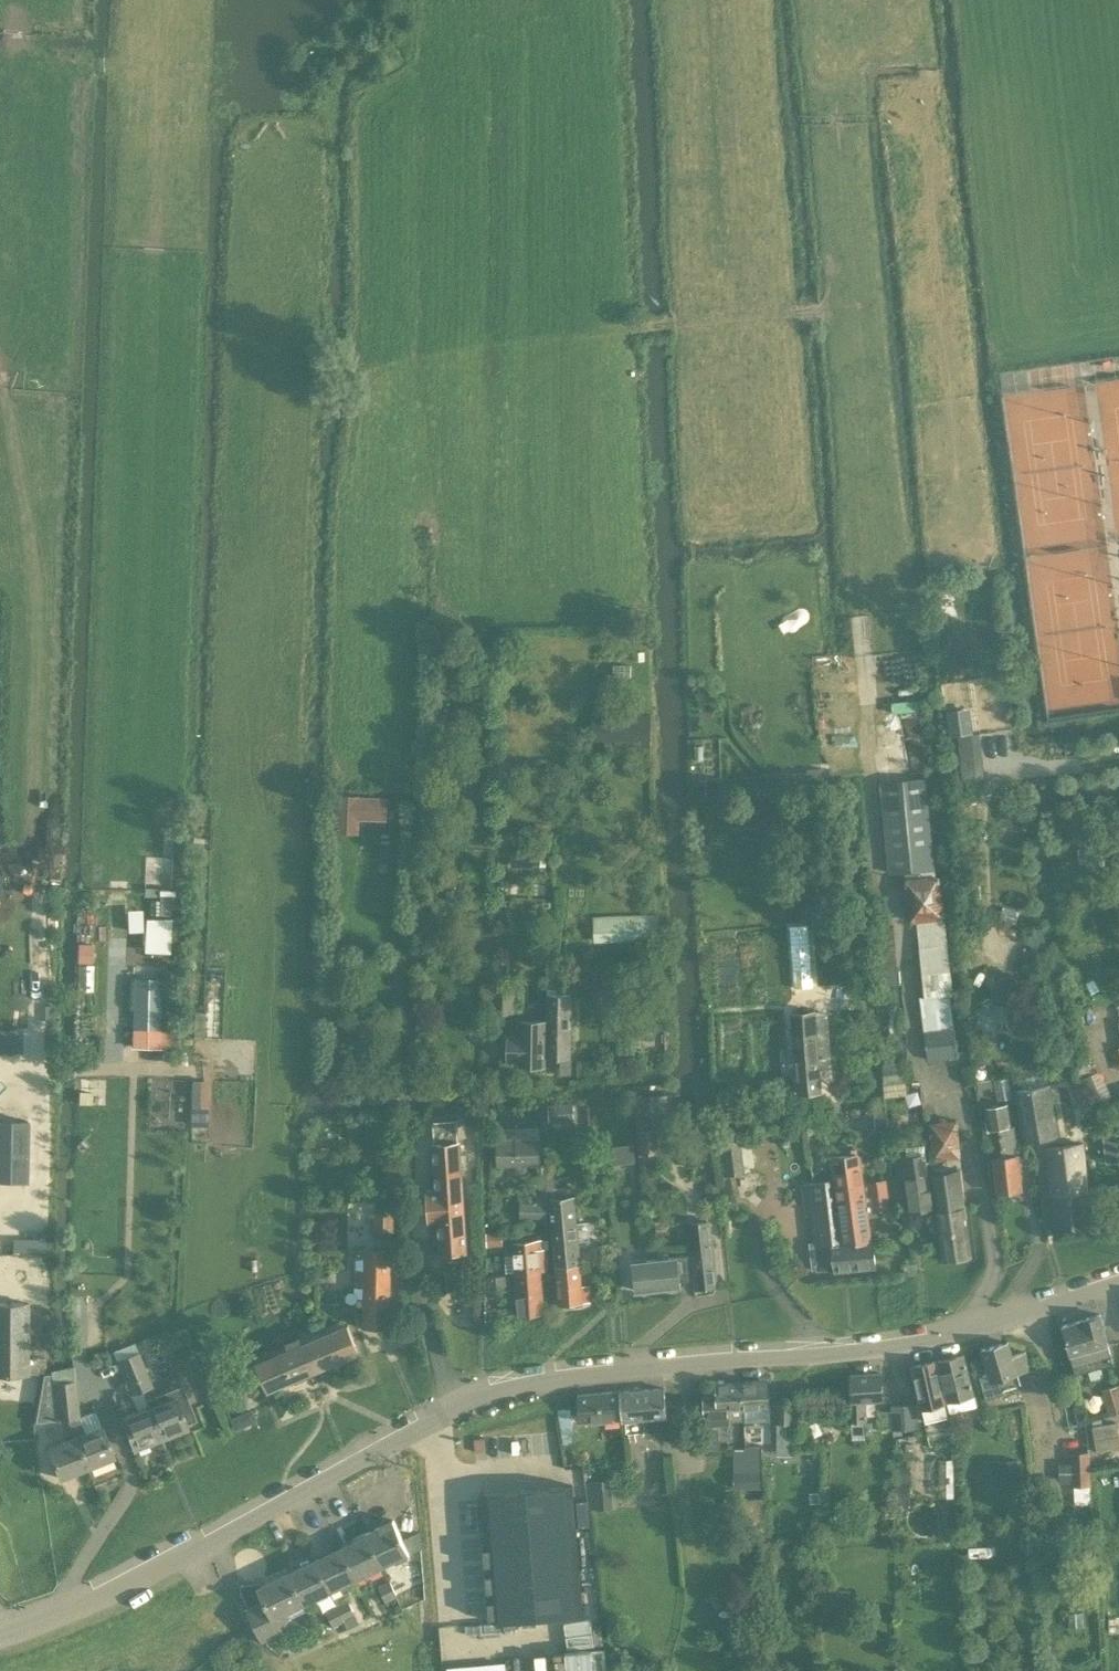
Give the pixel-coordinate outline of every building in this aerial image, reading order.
[(984,778),(980,733),(957,735),(961,780),(984,778)] [(889,872),(904,870),(905,874),(920,872),(920,869),(933,868),(925,779),(881,783),(889,872)] [(388,797),(361,797),(361,795),(337,795),(336,833),(359,834),(359,819),(387,820),(388,797)] [(917,922),(917,928),(946,925),(939,874),(921,876),(920,872),(905,874),(906,878),(904,878),(909,923),(917,922)] [(899,983),(894,925),(883,926),(881,904),(867,905),(870,928),(867,928),(873,986),(899,983)] [(595,942),(660,939),(659,914),(593,917),(595,942)] [(917,928),(924,993),(949,990),(950,994),(954,994),(946,925),(917,928)] [(927,1060),(957,1057),(950,994),(949,990),(924,993),(925,997),(920,998),(927,1060)] [(570,1074),(571,1027),(571,995),(547,995),(546,1058),(560,1058),(560,1074),(570,1074)] [(782,1053),(782,1055),(784,1072),(796,1070),(798,1093),(821,1092),(815,1012),(792,1014),(795,1052),(782,1053)] [(507,1063),(521,1063),(521,1065),(546,1065),(547,1023),(522,1023),(521,1034),(507,1034),(507,1063)] [(161,1028),(131,1028),(131,1047),(161,1047),(161,1028)] [(884,1065),(886,1083),(905,1081),(903,1063),(884,1065)] [(1112,1106),(1109,1096),(1101,1099),(1091,1074),(1080,1079),(1094,1114),(1112,1106)] [(1026,1140),(1060,1134),(1051,1085),(1017,1091),(1026,1140)] [(635,1097),(637,1131),(638,1153),(660,1152),(659,1129),(647,1130),(647,1113),(656,1113),(657,1117),(669,1117),(668,1093),(643,1094),(644,1096),(635,1097)] [(546,1121),(574,1119),(573,1102),(544,1105),(546,1121)] [(1002,1127),(1005,1149),(1006,1157),(994,1159),(998,1192),(1023,1190),(1020,1161),(1027,1161),(1025,1146),(1018,1147),(1016,1125),(1012,1126),(1010,1104),(989,1106),(991,1128),(1002,1127)] [(887,1129),(884,1109),(874,1110),(876,1123),(874,1123),(875,1131),(887,1129)] [(933,1160),(961,1158),(957,1119),(929,1122),(933,1160)] [(26,1180),(27,1120),(0,1120),(0,1180),(26,1180)] [(498,1165),(540,1165),(539,1128),(501,1128),(501,1140),(497,1140),(498,1165)] [(428,1224),(439,1223),(441,1253),(466,1251),(464,1219),(461,1140),(432,1142),(436,1188),(426,1188),(428,1224)] [(1048,1147),(1052,1187),(1055,1227),(1090,1224),(1083,1144),(1048,1147)] [(832,1158),(838,1201),(887,1194),(884,1180),(863,1184),(859,1157),(856,1154),(832,1158)] [(933,1208),(926,1158),(926,1154),(895,1156),(898,1182),(907,1180),(911,1210),(933,1208)] [(934,1176),(939,1217),(944,1262),(969,1259),(960,1173),(944,1175),(944,1170),(939,1171),(940,1175),(934,1176)] [(873,1242),(844,1245),(840,1245),(830,1180),(803,1185),(807,1210),(813,1210),(819,1270),(835,1268),(836,1272),(876,1267),(873,1242)] [(838,1201),(844,1245),(873,1242),(871,1242),(867,1211),(889,1207),(887,1194),(838,1201)] [(559,1305),(590,1303),(589,1287),(581,1287),(575,1196),(550,1198),(559,1305)] [(546,1217),(546,1203),(520,1203),(520,1217),(546,1217)] [(394,1236),(394,1218),(375,1217),(374,1235),(394,1236)] [(696,1290),(717,1288),(712,1240),(710,1219),(688,1222),(691,1243),(696,1290)] [(486,1232),(487,1247),(503,1247),(502,1231),(486,1232)] [(514,1243),(516,1273),(540,1271),(547,1271),(546,1249),(539,1250),(538,1240),(514,1243)] [(389,1328),(390,1250),(356,1250),(356,1287),(364,1287),(364,1328),(389,1328)] [(636,1291),(680,1286),(680,1282),(692,1281),(690,1256),(668,1259),(668,1254),(657,1255),(658,1260),(633,1263),(636,1291)] [(486,1260),(488,1277),(503,1276),(502,1259),(486,1260)] [(544,1315),(540,1271),(516,1273),(520,1317),(544,1315)] [(489,1295),(506,1293),(504,1276),(503,1276),(488,1277),(489,1295)] [(44,1357),(28,1357),(28,1302),(0,1302),(0,1374),(44,1374),(44,1357)] [(1076,1373),(1113,1363),(1100,1313),(1081,1318),(1081,1319),(1063,1325),(1076,1373)] [(298,1328),(302,1336),(314,1332),(310,1323),(298,1328)] [(303,1344),(314,1372),(360,1353),(348,1325),(303,1344)] [(257,1363),(269,1391),(314,1372),(303,1344),(300,1336),(285,1342),(288,1350),(257,1363)] [(999,1376),(1017,1370),(1029,1366),(1025,1352),(1012,1356),(1008,1341),(981,1349),(987,1366),(977,1369),(986,1398),(1004,1392),(999,1376)] [(116,1360),(121,1372),(142,1363),(138,1352),(116,1360)] [(974,1392),(967,1365),(963,1353),(937,1360),(948,1398),(974,1392)] [(912,1366),(920,1403),(921,1406),(922,1406),(927,1434),(950,1429),(944,1400),(945,1400),(936,1360),(912,1366)] [(121,1372),(126,1383),(136,1379),(141,1391),(152,1387),(142,1363),(121,1372)] [(850,1421),(867,1421),(865,1398),(883,1397),(881,1373),(851,1375),(852,1399),(849,1399),(850,1421)] [(43,1375),(39,1398),(41,1398),(44,1422),(79,1418),(75,1381),(52,1383),(52,1375),(43,1375)] [(131,1396),(141,1391),(136,1379),(126,1383),(131,1396)] [(742,1381),(744,1406),(745,1422),(770,1421),(769,1405),(768,1379),(759,1380),(742,1381)] [(704,1396),(706,1423),(729,1422),(743,1421),(742,1406),(744,1406),(742,1381),(717,1382),(718,1396),(704,1396)] [(1118,1413),(1118,1385),(1104,1388),(1112,1414),(1118,1413)] [(620,1391),(622,1416),(622,1419),(643,1417),(644,1431),(667,1429),(664,1387),(640,1389),(620,1391)] [(580,1419),(622,1416),(620,1391),(603,1392),(596,1393),(578,1394),(579,1406),(580,1419)] [(148,1407),(160,1438),(187,1428),(175,1397),(148,1407)] [(779,1422),(792,1422),(792,1402),(779,1402),(779,1422)] [(893,1428),(916,1427),(918,1426),(916,1404),(892,1406),(893,1428)] [(133,1449),(160,1438),(148,1407),(121,1418),(133,1449)] [(235,1430),(255,1421),(251,1411),(231,1420),(235,1430)] [(807,1415),(792,1415),(792,1422),(792,1424),(792,1427),(807,1427),(807,1415)] [(560,1419),(562,1436),(572,1435),(570,1418),(560,1419)] [(74,1437),(86,1468),(113,1457),(101,1426),(74,1437)] [(59,1478),(86,1468),(74,1437),(47,1447),(59,1478)] [(1090,1486),(1089,1451),(1071,1452),(1072,1487),(1090,1486)] [(910,1465),(897,1465),(897,1485),(910,1485),(910,1465)] [(594,1481),(596,1509),(613,1507),(611,1479),(594,1481)] [(545,1488),(479,1494),(491,1621),(557,1615),(580,1613),(585,1612),(573,1485),(568,1486),(545,1488)] [(910,1485),(897,1485),(897,1504),(910,1504),(910,1485)] [(768,1562),(763,1497),(744,1498),(747,1544),(757,1543),(756,1563),(768,1562)] [(367,1533),(382,1566),(409,1553),(393,1520),(367,1533)] [(346,1556),(356,1578),(382,1566),(367,1533),(366,1534),(367,1536),(342,1547),(346,1556)] [(316,1560),(330,1590),(356,1578),(346,1556),(342,1547),(316,1560)] [(290,1572),(304,1603),(330,1590),(316,1560),(290,1572)] [(264,1601),(249,1608),(248,1609),(263,1639),(282,1630),(281,1629),(287,1625),(290,1616),(287,1611),(304,1603),(290,1572),(258,1588),(264,1601)] [(389,1580),(396,1597),(401,1595),(400,1592),(406,1589),(401,1577),(395,1580),(394,1578),(389,1580)] [(378,1585),(386,1602),(396,1597),(389,1580),(378,1585)] [(337,1604),(349,1627),(359,1622),(348,1599),(337,1604)] [(347,1628),(349,1627),(337,1604),(326,1610),(334,1627),(345,1622),(347,1628)]
